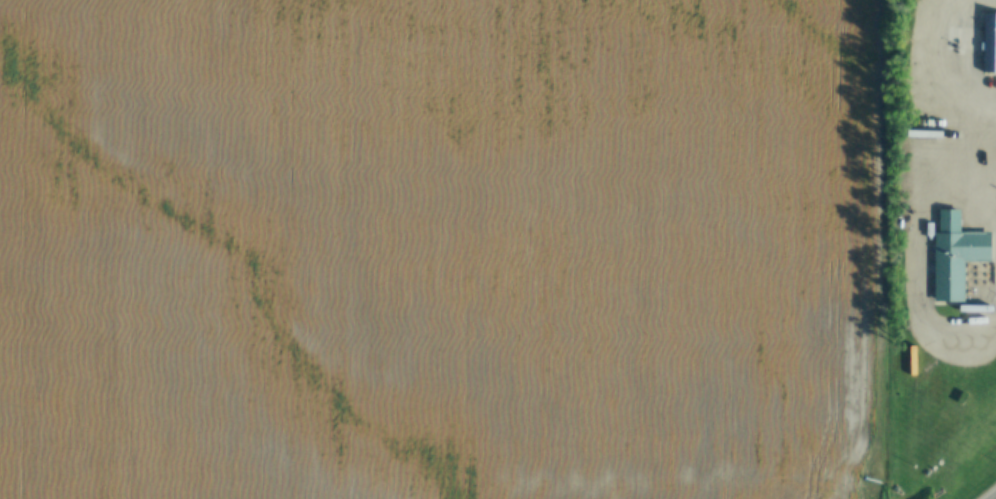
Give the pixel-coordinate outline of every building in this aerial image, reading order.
[(987,15),(995,15),(995,76),(985,76),(987,15)] [(962,234),(994,234),(993,263),(966,263),(965,303),(935,303),(937,235),(941,235),(942,211),(963,212),(962,234)]
